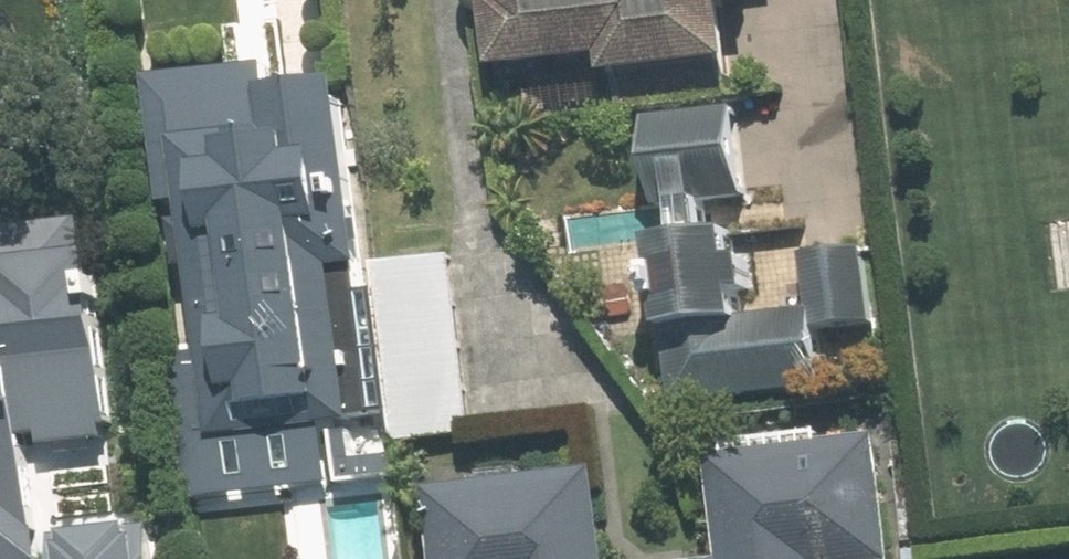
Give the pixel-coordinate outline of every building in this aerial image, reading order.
[(500,68),(605,55),(608,73),(736,58),(729,4),(753,1),(753,0),(491,0),(500,68)] [(271,63),(150,77),(166,205),(184,203),(203,352),(176,355),(194,502),(331,485),(324,426),(355,422),(336,267),(365,263),(342,76),(273,84),(271,63)] [(748,196),(737,105),(648,116),(659,207),(748,196)] [(37,554),(20,430),(94,420),(66,215),(0,224),(0,558),(37,554)] [(680,235),(653,238),(674,405),(821,387),(811,308),(742,317),(739,293),(751,291),(747,255),(735,256),(732,228),(680,235)] [(874,322),(865,248),(807,255),(816,329),(874,322)] [(450,253),(373,263),(395,443),(473,433),(450,253)] [(878,432),(705,453),(717,557),(698,558),(894,558),(878,432)] [(426,487),(435,558),(607,558),(596,466),(426,487)] [(152,524),(43,537),(46,558),(156,558),(152,524)]
